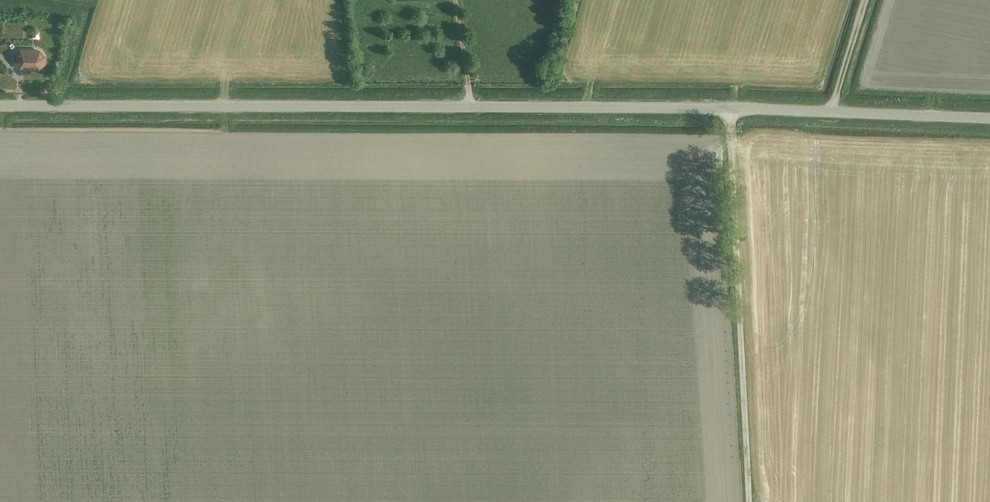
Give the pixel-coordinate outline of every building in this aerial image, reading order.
[(37,50),(18,50),(13,55),(13,62),(18,67),(26,67),(29,65),(39,66),(42,62),(42,55),(37,50)]
